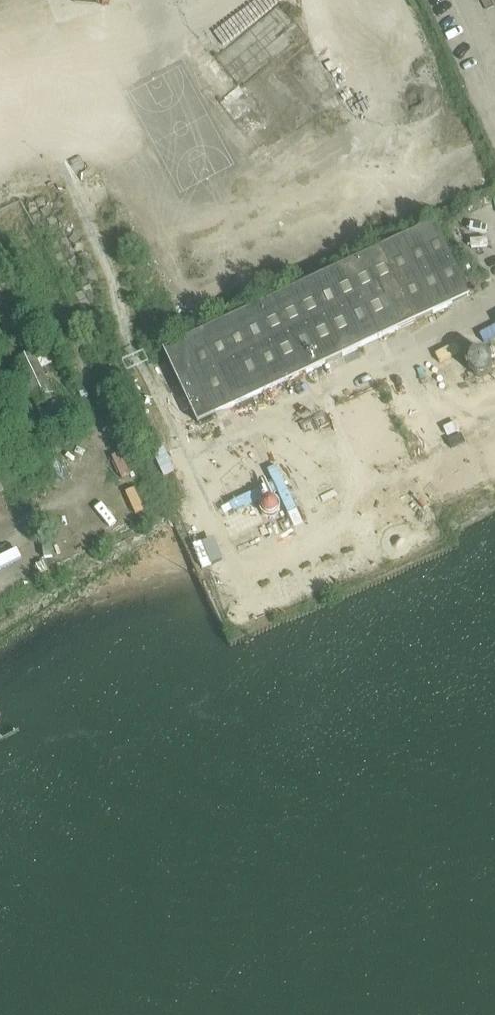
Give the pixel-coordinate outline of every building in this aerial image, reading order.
[(436,224),(164,351),(198,424),(470,297),(436,224)] [(36,407),(42,404),(55,399),(34,353),(15,362),(36,407)] [(274,484),(229,505),(233,514),(260,501),(261,504),(261,505),(260,506),(260,507),(260,508),(260,509),(260,510),(260,511),(261,512),(261,513),(261,514),(262,514),(263,515),(263,516),(264,516),(265,517),(266,517),(267,518),(268,518),(269,518),(270,518),(271,518),(272,518),(273,518),(274,518),(274,517),(275,517),(276,516),(277,516),(278,515),(278,514),(279,513),(279,512),(280,511),(280,510),(280,509),(280,508),(280,507),(280,506),(280,505),(279,505),(279,504),(279,503),(278,503),(278,502),(277,501),(276,500),(275,500),(275,499),(274,499),(273,499),(272,498),(271,496),(278,493),(288,516),(297,512),(276,468),(268,472),(274,484)]
